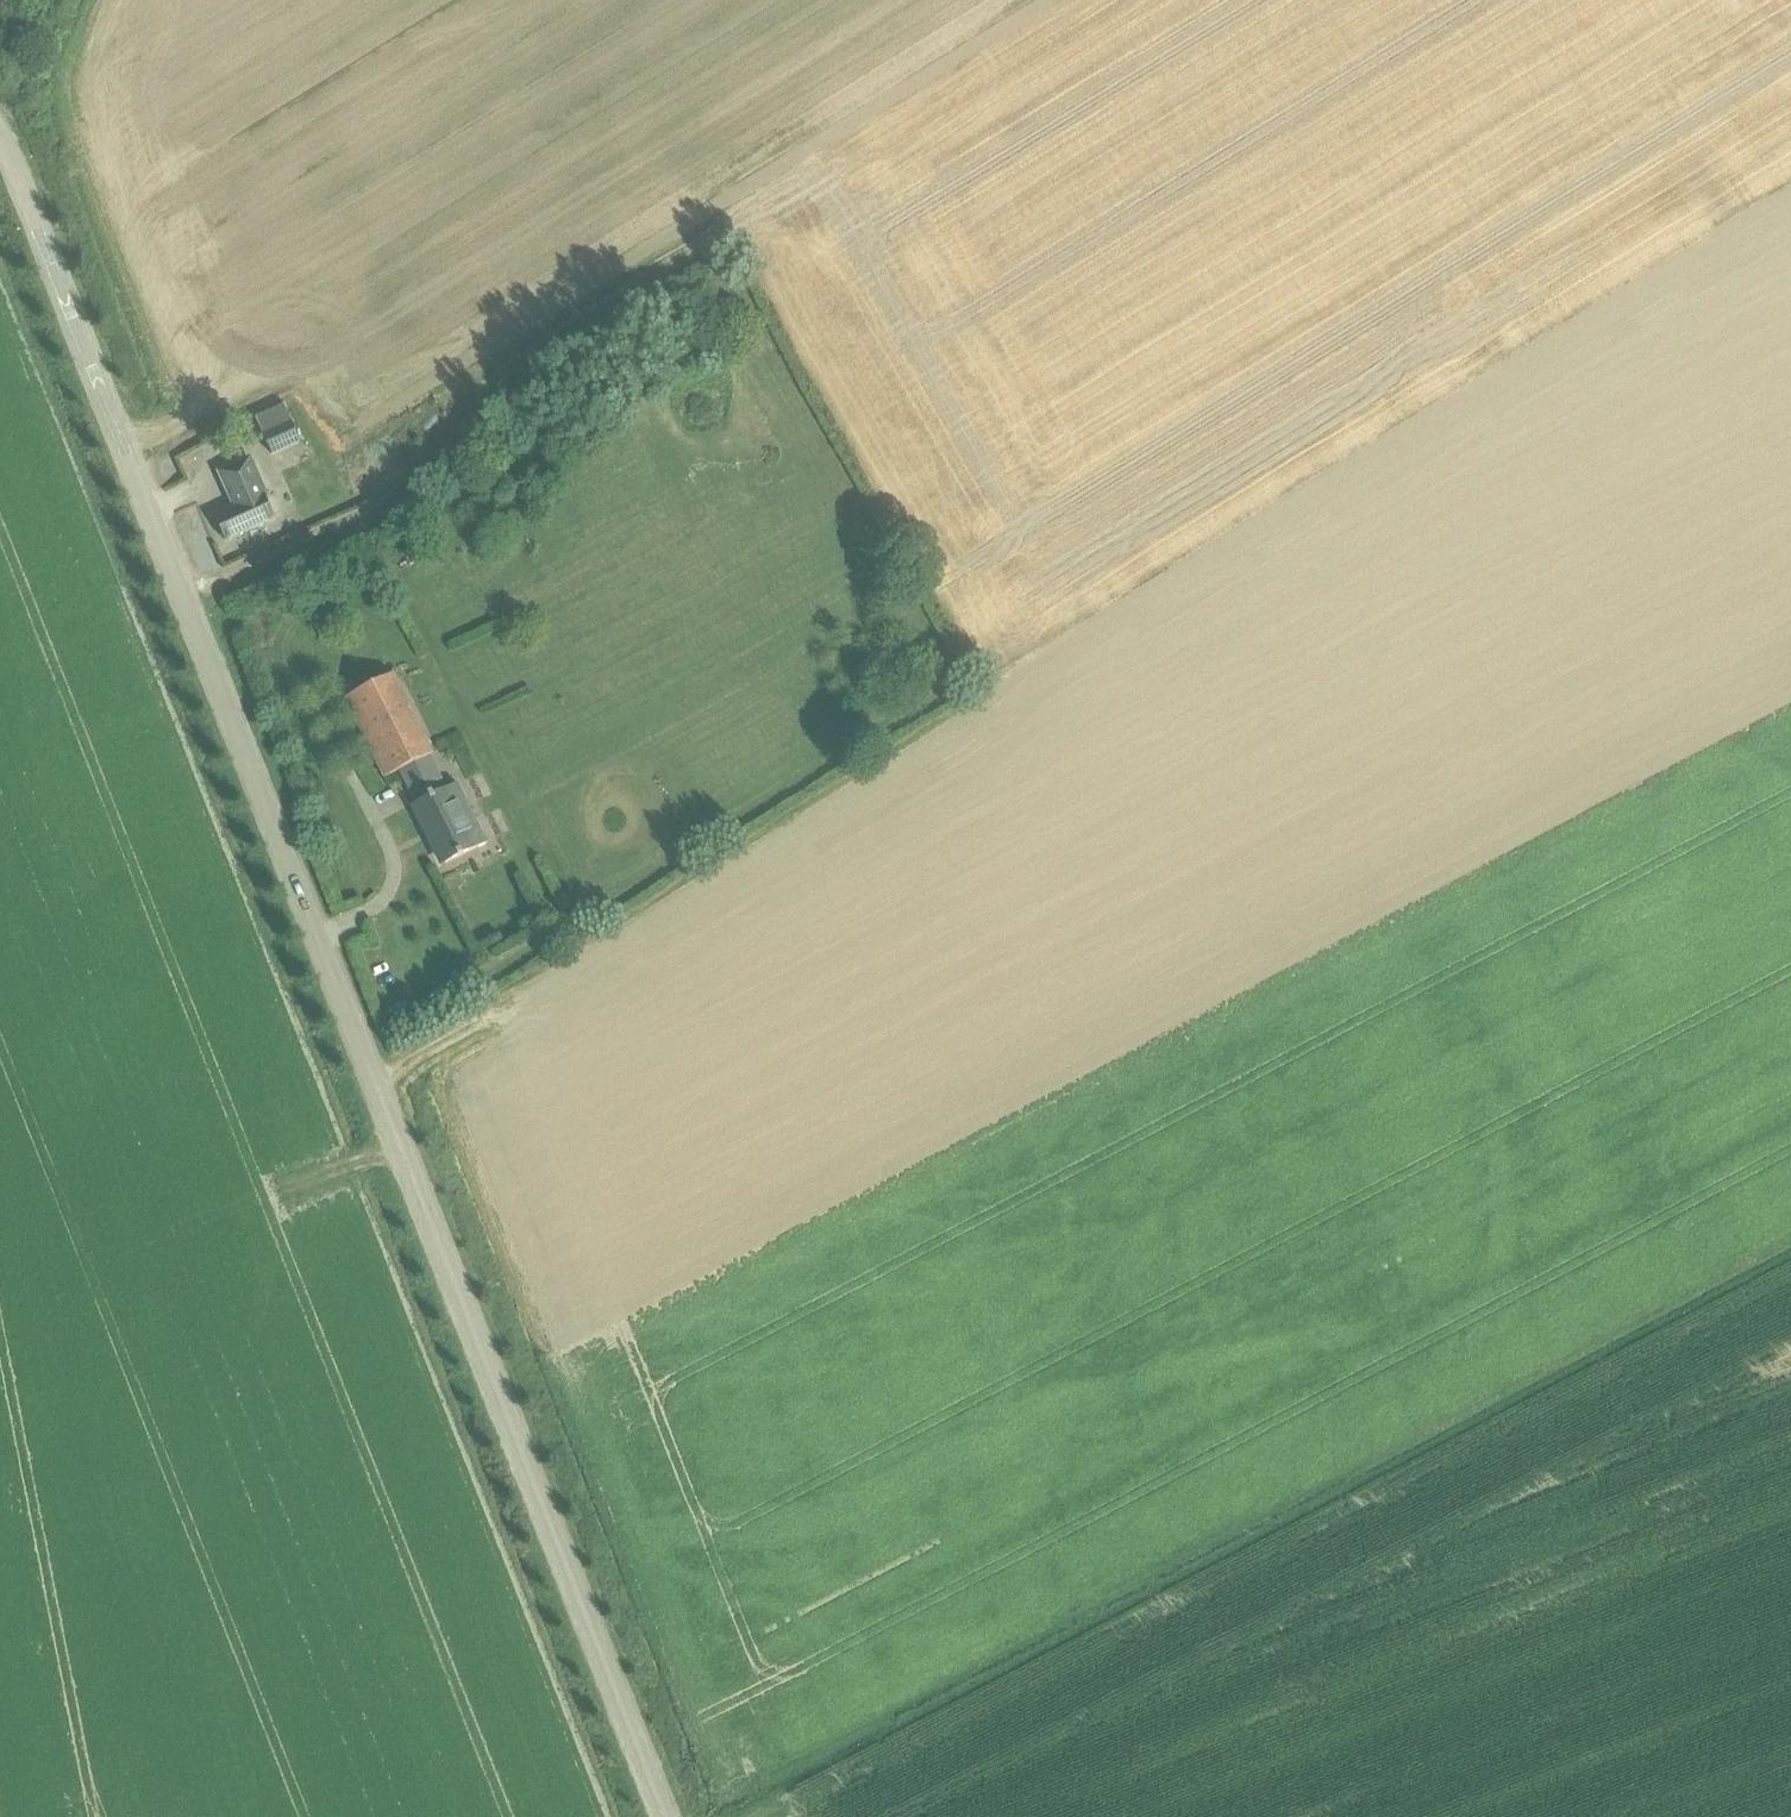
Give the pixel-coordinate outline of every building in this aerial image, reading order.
[(12,32),(0,9),(0,38),(12,32)] [(301,441),(285,406),(256,419),(273,454),(301,441)] [(221,535),(225,535),(226,539),(276,516),(250,459),(221,472),(237,508),(216,517),(218,521),(216,523),(221,535)] [(418,804),(417,805),(446,864),(488,843),(458,784),(430,798),(413,764),(433,754),(394,674),(347,698),(386,777),(401,770),(418,804)]
